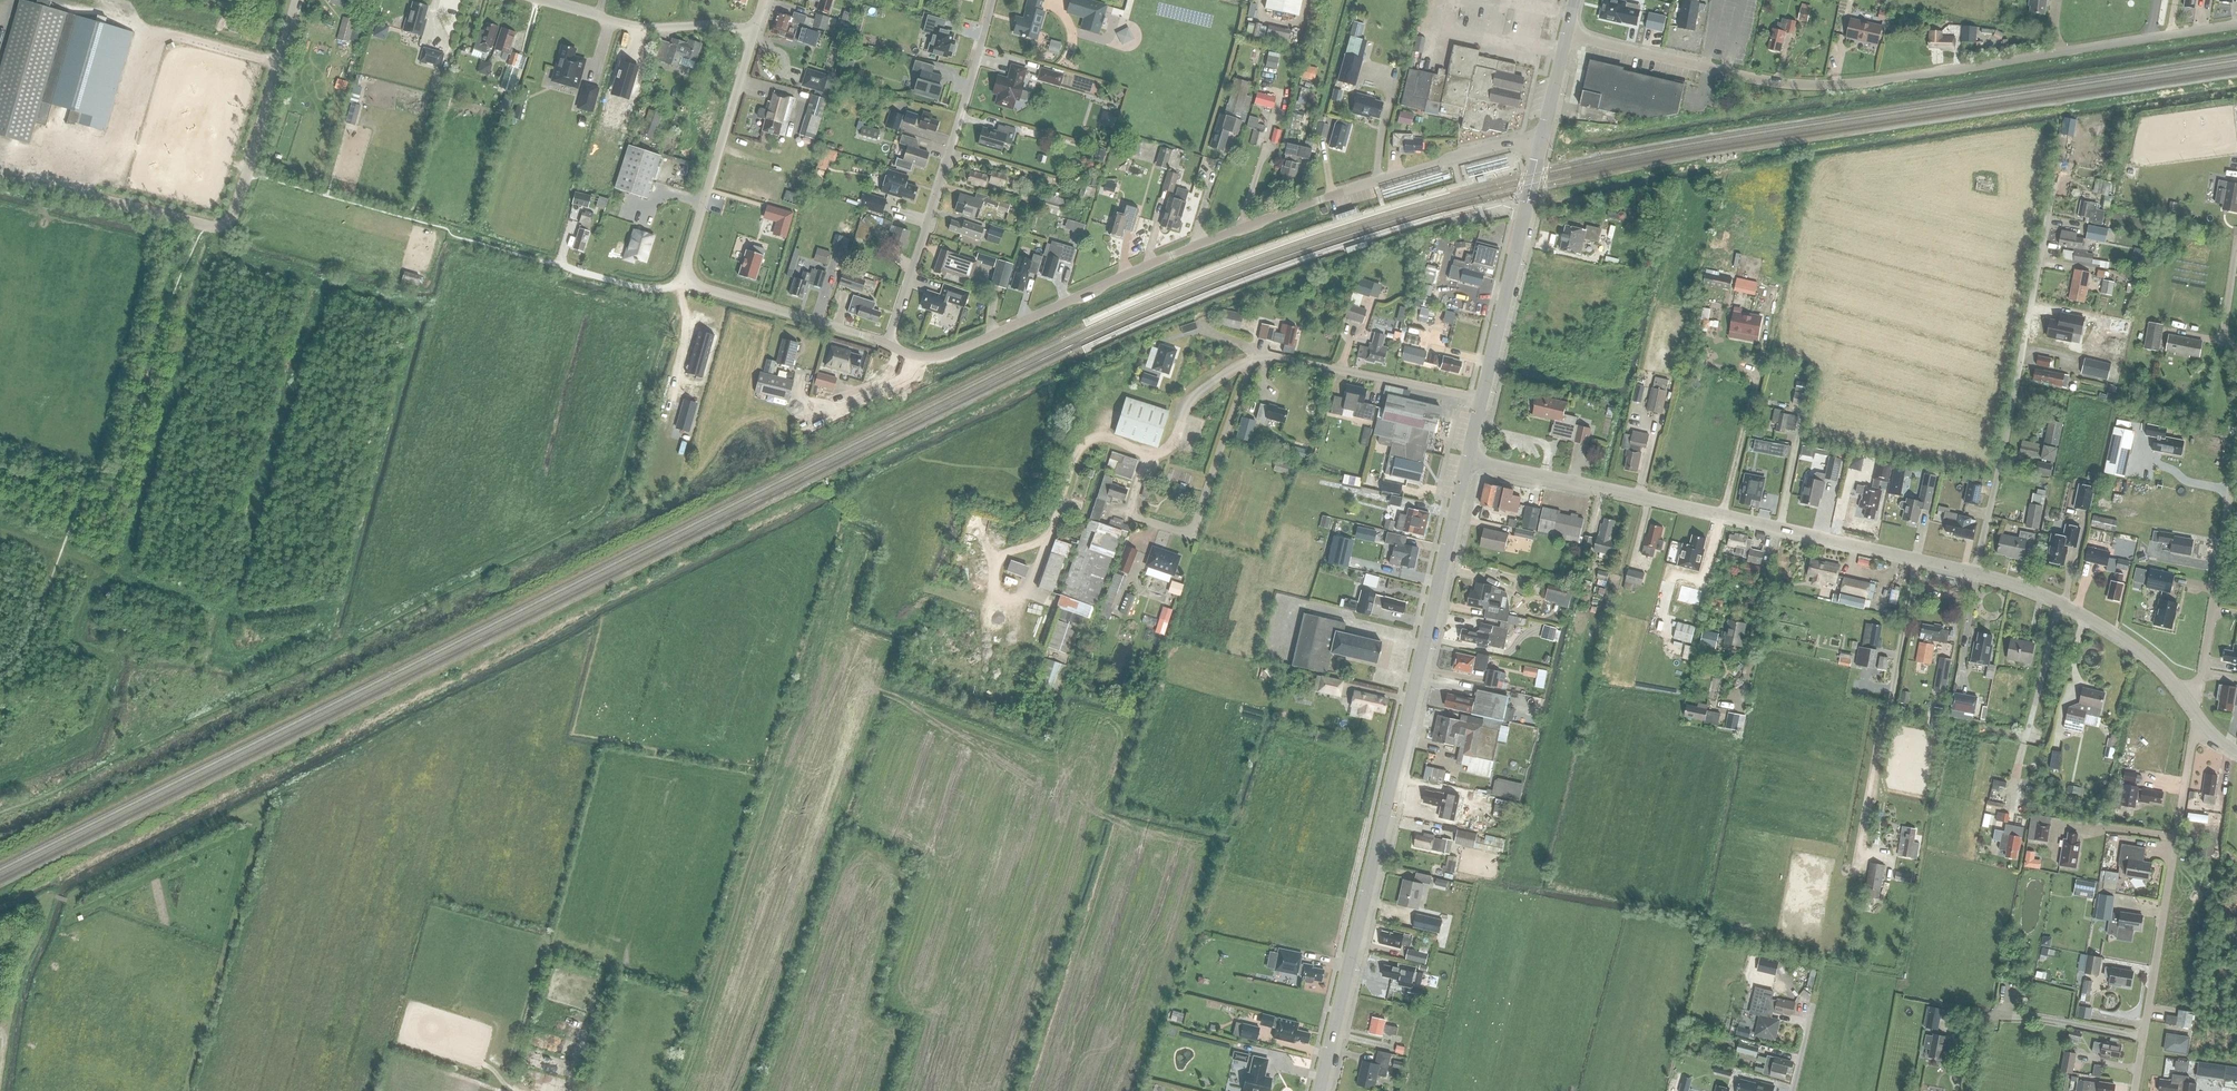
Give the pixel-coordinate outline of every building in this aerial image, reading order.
[(20,0),(19,0),(0,67),(0,137),(28,145),(34,124),(45,127),(51,105),(69,111),(65,124),(75,126),(75,124),(104,132),(104,131),(132,33),(104,24),(106,19),(96,16),(95,22),(49,9),(52,1),(48,0),(38,0),(36,5),(20,0)] [(819,2),(817,9),(828,12),(832,0),(814,0),(819,2)] [(1035,39),(1043,12),(1040,11),(1043,0),(1028,0),(1025,8),(1027,8),(1023,20),(1015,17),(1013,25),(1016,26),(1013,33),(1021,35),(1021,37),(1024,37),(1024,36),(1035,39)] [(1099,34),(1107,5),(1091,0),(1070,0),(1066,13),(1083,18),(1080,29),(1099,34)] [(1298,16),(1301,0),(1266,0),(1264,8),(1298,16)] [(1600,16),(1601,18),(1620,22),(1621,21),(1636,25),(1640,10),(1626,7),(1627,2),(1617,0),(1604,0),(1600,16)] [(1682,7),(1678,27),(1694,30),(1697,11),(1706,12),(1707,6),(1698,4),(1698,3),(1683,0),(1682,7)] [(2028,5),(2030,6),(2030,12),(2045,14),(2046,0),(2029,0),(2028,5)] [(403,30),(422,36),(426,21),(424,20),(428,6),(413,2),(410,11),(408,10),(403,30)] [(1802,4),(1799,15),(1798,20),(1807,22),(1808,17),(1811,6),(1802,4)] [(1891,20),(1893,12),(1884,9),(1881,18),(1891,20)] [(841,20),(849,22),(851,13),(843,11),(841,20)] [(774,24),(789,28),(791,22),(798,24),(803,26),(806,17),(806,16),(793,12),(792,17),(778,13),(775,24),(774,24)] [(812,26),(825,30),(830,18),(816,13),(812,26)] [(1649,13),(1645,28),(1663,32),(1666,17),(1649,13)] [(946,57),(947,55),(950,56),(951,53),(953,53),(955,45),(953,45),(954,41),(951,40),(953,33),(942,30),(945,21),(928,16),(923,32),(933,35),(928,52),(946,57)] [(348,43),(356,45),(361,28),(358,27),(359,21),(344,17),(337,40),(348,43)] [(1781,23),(1778,23),(1776,29),(1773,28),(1768,48),(1780,52),(1782,45),(1783,45),(1786,32),(1793,34),(1796,22),(1782,18),(1781,23)] [(1881,27),(1851,20),(1847,36),(1877,43),(1881,27)] [(1349,35),(1360,38),(1364,24),(1353,21),(1349,35)] [(773,26),(771,31),(772,32),(772,34),(786,38),(786,40),(792,42),(792,40),(793,40),(794,37),(799,39),(798,41),(798,42),(810,45),(814,31),(797,26),(798,24),(791,22),(789,28),(774,24),(775,25),(774,26),(773,26)] [(473,49),(485,52),(487,47),(491,48),(498,27),(487,23),(484,31),(480,29),(473,49)] [(229,31),(241,34),(242,27),(231,24),(229,31)] [(377,37),(389,38),(391,26),(378,24),(377,37)] [(1962,42),(1976,43),(1977,27),(1963,26),(1962,42)] [(1131,27),(1119,32),(1124,44),(1137,39),(1131,27)] [(1269,37),(1291,44),(1294,34),(1272,27),(1269,37)] [(506,55),(509,56),(509,54),(508,53),(515,32),(502,28),(495,49),(507,53),(506,55)] [(1940,50),(1953,50),(1954,37),(1941,36),(1941,31),(1930,31),(1929,47),(1940,48),(1940,50)] [(1422,53),(1425,38),(1416,36),(1413,51),(1422,53)] [(695,61),(701,44),(688,40),(687,44),(672,39),(670,44),(661,41),(655,59),(678,67),(681,57),(695,61)] [(577,88),(585,60),(573,56),(575,49),(562,45),(552,81),(577,88)] [(1402,96),(1400,105),(1424,110),(1424,113),(1437,116),(1438,116),(1438,113),(1451,116),(1452,115),(1463,117),(1461,127),(1481,132),(1482,132),(1485,129),(1488,129),(1494,131),(1500,132),(1501,130),(1506,129),(1506,128),(1508,122),(1510,112),(1512,112),(1515,113),(1516,108),(1523,78),(1513,76),(1511,75),(1513,65),(1516,66),(1516,65),(1497,61),(1477,56),(1478,51),(1453,45),(1447,70),(1448,70),(1446,76),(1443,75),(1444,72),(1444,71),(1443,72),(1438,71),(1438,70),(1438,69),(1437,70),(1436,75),(1432,74),(1418,71),(1411,70),(1408,69),(1402,96)] [(418,62),(440,68),(445,53),(423,47),(418,62)] [(507,65),(515,67),(520,55),(512,52),(507,65)] [(1280,66),(1281,52),(1270,52),(1269,65),(1280,66)] [(1362,60),(1344,55),(1337,81),(1354,86),(1362,60)] [(491,74),(494,63),(483,60),(480,71),(491,74)] [(925,95),(938,99),(941,87),(938,86),(941,75),(940,76),(932,73),(934,66),(915,60),(911,71),(912,71),(912,70),(920,72),(918,80),(917,79),(914,90),(925,93),(925,95)] [(843,77),(850,79),(854,64),(847,62),(843,77)] [(621,63),(613,88),(630,93),(638,68),(621,63)] [(1583,90),(1579,105),(1587,107),(1587,108),(1589,108),(1590,107),(1598,109),(1645,120),(1678,114),(1680,102),(1684,84),(1681,84),(1681,86),(1675,85),(1676,82),(1673,82),(1624,70),(1592,63),(1585,91),(1583,90)] [(995,104),(1012,109),(1015,99),(1018,100),(1019,98),(1021,96),(1022,93),(1021,91),(1023,83),(1022,83),(1026,69),(1011,65),(1007,79),(997,76),(992,93),(998,94),(995,104)] [(1311,69),(1301,67),(1299,79),(1308,81),(1311,69)] [(1041,69),(1038,79),(1059,86),(1062,75),(1041,69)] [(826,76),(807,70),(803,84),(822,90),(826,76)] [(1220,114),(1210,147),(1223,150),(1228,131),(1237,134),(1240,121),(1243,122),(1251,97),(1246,96),(1250,83),(1234,79),(1224,115),(1220,114)] [(598,88),(584,84),(577,108),(592,112),(598,88)] [(361,88),(355,87),(350,104),(351,104),(356,106),(361,88)] [(529,91),(522,89),(513,119),(520,121),(529,91)] [(1333,89),(1330,100),(1336,101),(1339,91),(1333,89)] [(1293,102),(1286,129),(1293,131),(1296,119),(1302,120),(1303,113),(1298,112),(1300,103),(1305,105),(1308,94),(1300,91),(1297,103),(1293,102)] [(1254,103),(1272,108),(1275,97),(1257,92),(1254,103)] [(762,131),(779,135),(784,136),(785,131),(794,98),(773,93),(770,102),(768,101),(765,109),(760,108),(759,110),(758,109),(756,115),(758,115),(757,117),(763,119),(765,119),(762,131)] [(1351,113),(1364,116),(1364,115),(1378,118),(1382,103),(1373,100),(1374,99),(1357,94),(1351,113)] [(814,139),(821,118),(826,100),(811,95),(806,113),(799,135),(814,139)] [(356,106),(351,104),(346,124),(354,126),(359,106),(358,106),(356,106)] [(640,135),(653,139),(661,114),(649,110),(640,135)] [(884,127),(898,131),(903,115),(889,111),(884,127)] [(938,121),(931,119),(932,114),(923,111),(921,117),(918,115),(911,113),(906,112),(903,121),(915,125),(915,124),(919,125),(918,127),(926,130),(926,129),(935,131),(938,121)] [(1117,128),(1120,114),(1105,111),(1102,126),(1117,128)] [(1412,115),(1399,112),(1398,118),(1411,121),(1412,115)] [(1265,126),(1257,124),(1259,119),(1249,116),(1248,121),(1246,127),(1254,129),(1250,144),(1259,147),(1260,143),(1262,143),(1265,132),(1264,132),(1265,126)] [(1336,119),(1329,146),(1341,149),(1342,145),(1345,146),(1351,124),(1336,119)] [(1318,121),(1314,135),(1326,138),(1329,124),(1318,121)] [(994,147),(1001,150),(1003,143),(1011,145),(1015,129),(998,124),(995,133),(982,129),(978,143),(986,145),(985,147),(993,149),(994,147)] [(1276,124),(1274,129),(1273,129),(1269,141),(1276,143),(1281,126),(1276,124)] [(859,134),(877,139),(879,130),(862,125),(859,134)] [(1421,151),(1422,138),(1412,138),(1412,134),(1393,133),(1392,147),(1404,147),(1404,153),(1413,153),(1413,151),(1421,151)] [(917,139),(902,135),(899,143),(907,146),(903,161),(896,159),(894,166),(910,171),(913,164),(923,168),(928,152),(914,148),(917,139)] [(1128,154),(1138,157),(1141,143),(1127,139),(1124,150),(1128,151),(1128,154)] [(1300,163),(1301,158),(1307,159),(1310,148),(1287,143),(1284,155),(1285,155),(1284,159),(1283,159),(1280,174),(1282,175),(1281,179),(1291,182),(1292,177),(1294,178),(1298,163),(1300,163)] [(615,188),(646,198),(660,156),(628,146),(615,188)] [(1155,166),(1166,169),(1171,150),(1160,147),(1155,166)] [(1465,179),(1514,167),(1511,153),(1462,165),(1465,179)] [(881,191),(901,198),(901,196),(913,200),(917,187),(905,184),(908,176),(887,170),(881,191)] [(989,180),(988,183),(1004,188),(1007,175),(991,171),(989,178),(987,177),(988,176),(970,171),(967,180),(971,181),(971,183),(984,187),(987,179),(988,180),(989,180)] [(1162,189),(1172,192),(1177,175),(1167,172),(1162,189)] [(1977,179),(1976,180),(1975,189),(1989,192),(1989,191),(1992,191),(1992,188),(1990,188),(1991,182),(1977,179)] [(2215,202),(2223,204),(2222,209),(2236,212),(2236,184),(2219,181),(2215,202)] [(1025,190),(1035,193),(1037,185),(1027,183),(1025,190)] [(1160,226),(1170,229),(1171,227),(1176,228),(1179,227),(1180,222),(1179,219),(1179,218),(1180,218),(1188,191),(1177,188),(1174,199),(1169,198),(1160,226)] [(572,203),(588,208),(590,196),(575,192),(572,203)] [(999,198),(1017,203),(1018,197),(1000,192),(999,198)] [(999,200),(988,197),(976,193),(974,199),(959,195),(955,211),(977,217),(981,203),(986,205),(986,203),(997,206),(996,208),(1007,211),(1009,204),(999,201),(999,200)] [(862,207),(881,213),(885,200),(866,194),(862,207)] [(1037,208),(1060,215),(1063,205),(1039,199),(1037,208)] [(2088,222),(2102,224),(2105,211),(2095,209),(2097,204),(2081,200),(2078,216),(2089,218),(2088,222)] [(767,205),(764,216),(779,220),(775,235),(786,238),(790,223),(793,212),(767,205)] [(1108,234),(1121,237),(1123,229),(1132,232),(1138,210),(1123,205),(1120,215),(1114,213),(1108,234)] [(585,213),(582,212),(581,215),(579,223),(581,223),(579,228),(580,229),(573,248),(583,251),(589,232),(591,226),(589,226),(592,218),(593,213),(585,211),(585,213)] [(867,214),(861,213),(859,219),(860,219),(858,225),(855,237),(865,240),(873,228),(878,222),(867,214)] [(1619,214),(1618,222),(1626,223),(1627,215),(1619,214)] [(905,240),(908,231),(904,230),(903,229),(896,227),(891,226),(892,222),(884,219),(882,226),(890,228),(889,231),(894,233),(891,243),(905,248),(908,241),(905,240)] [(1069,219),(1067,228),(1076,230),(1074,240),(1083,242),(1087,223),(1069,219)] [(974,238),(974,239),(979,241),(983,228),(970,223),(969,226),(951,220),(948,230),(966,236),(966,235),(974,238)] [(990,225),(985,240),(998,245),(1003,230),(990,225)] [(1562,240),(1560,250),(1580,254),(1584,238),(1598,241),(1601,228),(1587,225),(1586,230),(1566,225),(1564,235),(1563,235),(1562,240)] [(2085,239),(2105,243),(2108,229),(2088,225),(2085,239)] [(654,236),(635,230),(629,248),(628,248),(625,258),(635,261),(636,258),(646,262),(654,236)] [(2073,260),(2091,263),(2093,254),(2086,253),(2087,250),(2081,249),(2083,238),(2076,237),(2076,233),(2061,230),(2058,244),(2065,246),(2065,247),(2073,248),(2073,251),(2074,252),(2073,260)] [(831,245),(846,250),(850,239),(835,234),(831,245)] [(1049,250),(1047,255),(1044,266),(1044,267),(1042,275),(1051,278),(1054,270),(1055,270),(1058,259),(1070,263),(1075,248),(1051,241),(1049,249),(1049,250)] [(1456,266),(1453,279),(1480,286),(1483,273),(1484,268),(1493,270),(1499,248),(1476,242),(1473,255),(1469,270),(1456,266)] [(1456,255),(1466,255),(1466,242),(1456,242),(1456,255)] [(795,247),(791,276),(796,277),(801,248),(795,247)] [(816,260),(829,263),(832,251),(820,247),(816,260)] [(742,277),(759,283),(767,257),(766,257),(768,252),(757,248),(756,254),(750,252),(742,277)] [(945,272),(970,280),(976,261),(941,250),(934,271),(944,275),(945,272)] [(2139,254),(2133,253),(2128,268),(2134,270),(2133,272),(2139,274),(2143,260),(2137,259),(2139,254)] [(1016,272),(1012,287),(1022,291),(1025,281),(1026,281),(1028,274),(1029,274),(1029,273),(1036,275),(1042,256),(1033,254),(1031,260),(1017,256),(1012,271),(1016,272)] [(1000,260),(992,284),(1005,288),(1012,264),(1000,260)] [(803,271),(802,274),(800,280),(794,278),(789,294),(802,298),(805,289),(806,289),(809,283),(813,284),(813,285),(821,288),(826,272),(818,270),(817,270),(811,268),(809,273),(803,271)] [(2084,302),(2090,273),(2082,271),(2081,271),(2075,270),(2069,299),(2084,302)] [(406,272),(405,282),(421,285),(422,274),(406,272)] [(861,292),(864,281),(855,277),(855,276),(843,272),(838,285),(861,292)] [(1703,284),(1730,290),(1732,278),(1705,273),(1703,284)] [(1740,277),(1737,290),(1759,295),(1761,282),(1740,277)] [(1366,281),(1358,278),(1354,291),(1368,296),(1372,282),(1366,281)] [(2100,293),(2111,295),(2114,282),(2103,280),(2100,293)] [(944,284),(943,289),(940,296),(927,291),(922,307),(942,314),(946,301),(964,307),(969,292),(944,284)] [(1423,294),(1429,296),(1432,287),(1425,285),(1423,294)] [(1770,285),(1769,299),(1782,300),(1783,286),(1770,285)] [(857,315),(877,322),(880,312),(871,309),(873,302),(853,295),(847,312),(857,315)] [(1349,304),(1344,317),(1345,318),(1359,322),(1362,323),(1366,310),(1359,308),(1362,298),(1352,295),(1349,304)] [(1424,307),(1421,319),(1433,322),(1436,310),(1424,307)] [(1448,310),(1446,321),(1455,323),(1457,311),(1448,310)] [(690,324),(711,330),(714,319),(701,316),(702,313),(694,311),(693,315),(688,314),(687,319),(691,321),(690,324)] [(1223,311),(1220,324),(1237,328),(1240,315),(1223,311)] [(1731,331),(1757,336),(1761,317),(1735,312),(1731,331)] [(2050,320),(2047,336),(2071,341),(2073,332),(2081,334),(2085,318),(2068,314),(2061,313),(2059,322),(2050,320)] [(1188,331),(1199,327),(1197,321),(1186,325),(1188,331)] [(1255,322),(1251,337),(1258,338),(1261,324),(1255,322)] [(2149,322),(2144,348),(2157,351),(2162,325),(2149,322)] [(1261,324),(1258,338),(1272,342),(1272,341),(1274,332),(1275,327),(1261,324)] [(1274,332),(1272,341),(1279,343),(1284,344),(1282,351),(1289,353),(1293,354),(1293,351),(1296,340),(1294,339),(1296,328),(1281,324),(1279,333),(1274,332)] [(698,330),(688,366),(704,371),(714,335),(698,330)] [(1403,340),(1404,332),(1397,331),(1395,339),(1403,340)] [(1371,344),(1369,344),(1368,348),(1359,346),(1356,357),(1365,359),(1365,360),(1373,363),(1374,361),(1383,363),(1386,348),(1382,347),(1385,335),(1374,332),(1371,344)] [(1405,343),(1418,346),(1420,338),(1407,334),(1405,343)] [(2175,354),(2189,357),(2189,355),(2199,356),(2201,343),(2185,340),(2185,337),(2169,334),(2166,350),(2175,352),(2175,354)] [(776,363),(791,367),(797,343),(782,339),(776,363)] [(1151,369),(1168,374),(1176,350),(1159,344),(1151,369)] [(1401,359),(1422,365),(1426,352),(1404,346),(1401,359)] [(830,347),(825,366),(848,373),(851,365),(857,367),(860,356),(849,353),(850,352),(830,347)] [(1449,371),(1458,373),(1461,362),(1452,360),(1452,359),(1443,357),(1431,354),(1428,363),(1440,366),(1440,369),(1449,371)] [(2036,365),(2049,367),(2051,359),(2038,356),(2036,365)] [(2085,358),(2081,373),(2107,379),(2111,364),(2085,358)] [(2042,382),(2067,387),(2069,375),(2055,373),(2056,373),(2044,370),(2044,371),(2035,369),(2033,380),(2042,381),(2042,382)] [(818,373),(815,385),(833,390),(836,378),(830,376),(831,373),(825,371),(824,375),(818,373)] [(756,392),(788,400),(792,381),(760,373),(756,392)] [(1153,377),(1143,373),(1140,382),(1151,385),(1153,377)] [(1655,377),(1653,388),(1651,388),(1646,410),(1662,414),(1667,391),(1666,391),(1669,380),(1655,377)] [(1334,396),(1330,413),(1341,416),(1343,409),(1353,411),(1353,415),(1372,420),(1376,406),(1362,403),(1365,390),(1346,385),(1343,398),(1334,396)] [(1634,401),(1641,403),(1645,386),(1637,385),(1634,401)] [(1792,404),(1806,406),(1808,394),(1794,392),(1792,404)] [(1391,439),(1390,443),(1392,443),(1385,474),(1418,482),(1430,431),(1434,432),(1440,407),(1401,398),(1387,395),(1381,420),(1376,419),(1373,435),(1391,439)] [(1574,442),(1587,445),(1591,429),(1575,425),(1576,418),(1563,415),(1566,402),(1537,396),(1533,415),(1555,420),(1552,434),(1575,440),(1574,442)] [(1125,399),(1125,402),(1115,432),(1158,446),(1168,413),(1125,399)] [(1266,418),(1283,423),(1286,411),(1275,408),(1276,407),(1269,405),(1268,406),(1260,404),(1256,419),(1265,421),(1266,418)] [(682,406),(676,428),(688,431),(694,409),(682,406)] [(1784,432),(1785,428),(1794,431),(1795,425),(1797,416),(1783,413),(1784,411),(1775,409),(1772,423),(1778,424),(1776,431),(1784,432)] [(1236,438),(1250,442),(1255,422),(1241,418),(1236,438)] [(2036,458),(2037,455),(2042,456),(2041,459),(2054,461),(2057,449),(2048,447),(2048,444),(2057,446),(2062,424),(2049,421),(2043,449),(2038,448),(2039,444),(2022,441),(2019,453),(2028,454),(2028,456),(2036,458)] [(2154,436),(2152,450),(2161,452),(2181,455),(2184,441),(2164,437),(2166,428),(2148,425),(2146,435),(2154,436)] [(1365,426),(1363,444),(1371,445),(1373,427),(1365,426)] [(2107,461),(2105,472),(2124,476),(2126,466),(2134,432),(2115,428),(2107,461)] [(1649,435),(1643,433),(1632,431),(1631,435),(1624,433),(1621,448),(1627,449),(1625,456),(1627,457),(1625,469),(1634,471),(1637,471),(1641,452),(1639,452),(1640,446),(1642,446),(1646,447),(1649,435)] [(1788,457),(1790,444),(1752,438),(1750,450),(1788,457)] [(1292,454),(1305,458),(1307,450),(1294,447),(1292,454)] [(1104,471),(1113,474),(1131,480),(1137,460),(1124,456),(1111,451),(1104,471)] [(1847,466),(1860,469),(1862,457),(1849,455),(1847,466)] [(1829,456),(1825,478),(1836,481),(1837,477),(1841,459),(1829,456)] [(1856,493),(1861,494),(1859,507),(1866,509),(1864,517),(1874,519),(1876,511),(1877,511),(1882,490),(1879,489),(1881,480),(1889,482),(1893,462),(1878,459),(1874,479),(1872,488),(1863,486),(1863,487),(1858,485),(1856,493)] [(2035,472),(2051,475),(2052,467),(2037,464),(2035,472)] [(1902,509),(1904,509),(1902,519),(1917,523),(1921,508),(1928,510),(1936,475),(1925,473),(1921,491),(1919,501),(1907,499),(1906,502),(1903,502),(1902,503),(1901,507),(1902,509)] [(1740,503),(1750,505),(1752,496),(1760,498),(1764,478),(1745,474),(1743,485),(1741,484),(1739,493),(1741,494),(1740,503)] [(1123,500),(1126,490),(1117,487),(1117,485),(1111,483),(1113,478),(1104,475),(1091,516),(1099,519),(1105,501),(1110,503),(1112,496),(1123,500)] [(1363,485),(1364,477),(1352,476),(1352,484),(1363,485)] [(1822,493),(1824,482),(1806,478),(1800,502),(1818,506),(1821,492),(1822,493)] [(1381,490),(1400,495),(1402,485),(1383,481),(1381,490)] [(1978,505),(1983,484),(1968,481),(1964,503),(1978,505)] [(1517,513),(1520,498),(1509,495),(1510,490),(1502,488),(1503,488),(1486,484),(1481,505),(1499,509),(1500,509),(1508,511),(1517,513)] [(2074,508),(2089,511),(2094,487),(2079,484),(2074,508)] [(1365,486),(1364,492),(1382,497),(1383,491),(1365,486)] [(2033,493),(2031,504),(2030,504),(2026,526),(2037,528),(2044,495),(2033,493)] [(1521,527),(1535,530),(1540,509),(1525,506),(1521,527)] [(1559,514),(1560,511),(1543,507),(1537,533),(1578,542),(1584,519),(1559,514)] [(1429,514),(1429,513),(1428,513),(1417,511),(1408,508),(1406,516),(1399,514),(1395,529),(1402,531),(1412,534),(1412,533),(1423,535),(1423,536),(1423,535),(1429,514)] [(2090,526),(2115,532),(2118,521),(2093,514),(2090,526)] [(1952,533),(1951,535),(1972,539),(1976,522),(1973,522),(1974,520),(1971,519),(1971,518),(1960,515),(1959,521),(1948,519),(1945,531),(1952,533)] [(1060,595),(1056,607),(1061,609),(1083,616),(1090,619),(1094,607),(1110,558),(1112,558),(1119,536),(1121,530),(1122,524),(1123,521),(1114,518),(1113,520),(1110,519),(1110,520),(1108,526),(1098,523),(1089,520),(1085,519),(1082,527),(1084,528),(1060,595)] [(1598,537),(1597,537),(1594,551),(1614,556),(1617,542),(1612,540),(1615,527),(1613,526),(1615,521),(1605,518),(1603,524),(1601,523),(1598,537)] [(1661,551),(1664,541),(1660,540),(1663,528),(1651,525),(1648,537),(1646,537),(1643,546),(1644,546),(1642,554),(1645,555),(1653,557),(1655,549),(1661,551)] [(2076,547),(2080,528),(2066,525),(2063,537),(2051,534),(2046,561),(2063,565),(2067,545),(2076,547)] [(1358,536),(1372,540),(1374,531),(1360,528),(1358,536)] [(1515,536),(1532,540),(1534,533),(1516,528),(1515,536)] [(1480,546),(1504,551),(1508,535),(1484,529),(1480,546)] [(2032,550),(2035,534),(2020,531),(2018,539),(2001,535),(1997,553),(2006,554),(2006,556),(2021,559),(2024,548),(2032,550)] [(2170,551),(2190,555),(2193,540),(2173,537),(2173,534),(2153,531),(2152,541),(2158,542),(2158,541),(2172,544),(2170,551)] [(1387,533),(1384,543),(1394,545),(1391,557),(1390,556),(1389,563),(1400,566),(1400,565),(1413,568),(1418,548),(1404,545),(1406,537),(1400,535),(1387,533)] [(1730,535),(1727,545),(1745,549),(1743,557),(1748,558),(1747,561),(1760,564),(1763,552),(1752,550),(1750,547),(1752,540),(1747,539),(1748,537),(1735,534),(1734,536),(1730,535)] [(1702,549),(1705,539),(1691,535),(1689,546),(1682,544),(1678,557),(1676,565),(1698,571),(1703,549),(1702,549)] [(1333,536),(1327,562),(1345,566),(1351,540),(1333,536)] [(1582,549),(1590,551),(1593,538),(1585,536),(1582,549)] [(1055,540),(1050,553),(1038,587),(1052,593),(1064,557),(1067,558),(1071,546),(1055,540)] [(1115,569),(1128,574),(1138,551),(1125,545),(1115,569)] [(2084,561),(2107,566),(2110,552),(2088,547),(2084,561)] [(1147,566),(1174,575),(1179,557),(1153,548),(1147,566)] [(2116,568),(2127,570),(2129,562),(2118,559),(2116,568)] [(1030,577),(1033,566),(1014,560),(1011,572),(1030,577)] [(1814,576),(1812,584),(1821,586),(1823,580),(1836,583),(1840,565),(1825,562),(1825,564),(1810,560),(1807,575),(1814,576)] [(1744,572),(1758,574),(1760,566),(1745,563),(1744,572)] [(1625,581),(1641,585),(1644,574),(1628,569),(1625,581)] [(2150,569),(2146,587),(2169,593),(2174,574),(2150,569)] [(1607,581),(1609,573),(1598,570),(1596,578),(1598,578),(1597,584),(1605,586),(1607,580),(1607,581)] [(2121,583),(2123,574),(2115,572),(2113,581),(2111,581),(2109,590),(2110,590),(2108,599),(2118,601),(2120,593),(2121,593),(2123,583),(2121,583)] [(1102,604),(1114,609),(1126,577),(1114,573),(1102,604)] [(1368,573),(1365,584),(1378,588),(1381,576),(1368,573)] [(1844,578),(1841,590),(1833,589),(1831,601),(1864,609),(1870,584),(1844,578)] [(1581,589),(1590,591),(1592,582),(1583,580),(1581,589)] [(1174,581),(1172,593),(1184,595),(1187,583),(1174,581)] [(1470,591),(1467,605),(1486,609),(1487,609),(1488,604),(1492,605),(1498,606),(1500,607),(1502,595),(1490,593),(1491,586),(1477,583),(1475,592),(1470,591)] [(1546,593),(1566,597),(1567,590),(1548,585),(1546,593)] [(1887,585),(1885,605),(1897,607),(1900,586),(1887,585)] [(1358,602),(1345,599),(1343,609),(1370,616),(1373,604),(1382,606),(1382,608),(1392,611),(1392,610),(1402,613),(1404,603),(1396,601),(1396,600),(1385,597),(1375,595),(1375,594),(1360,591),(1358,602)] [(1127,592),(1120,611),(1131,615),(1138,596),(1127,592)] [(1682,594),(1678,609),(1699,614),(1703,599),(1682,594)] [(2153,624),(2171,628),(2177,603),(2159,599),(2157,609),(2158,609),(2155,624),(2153,624)] [(1169,634),(1173,607),(1163,606),(1159,633),(1169,634)] [(1056,620),(1046,646),(1070,655),(1079,628),(1083,616),(1061,609),(1056,620)] [(1485,611),(1484,618),(1507,622),(1507,623),(1523,626),(1523,625),(1525,619),(1508,615),(1508,616),(1485,611)] [(1291,665),(1305,669),(1326,673),(1326,672),(1331,653),(1376,663),(1381,642),(1342,633),(1345,624),(1345,623),(1303,613),(1291,665)] [(1724,643),(1741,646),(1746,624),(1729,620),(1726,632),(1722,631),(1721,638),(1725,639),(1724,643)] [(1462,629),(1460,640),(1478,643),(1477,646),(1486,648),(1487,645),(1493,647),(1504,649),(1508,629),(1513,630),(1514,625),(1501,622),(1500,627),(1485,624),(1481,624),(1479,633),(1462,629)] [(1880,648),(1882,640),(1879,640),(1881,626),(1866,623),(1862,645),(1868,646),(1867,648),(1859,647),(1856,665),(1873,669),(1877,648),(1880,648)] [(1946,643),(1949,631),(1942,630),(1943,626),(1934,624),(1934,627),(1922,624),(1921,633),(1920,638),(1924,639),(1923,643),(1919,642),(1916,662),(1930,664),(1934,645),(1931,644),(1932,640),(1946,643)] [(1545,625),(1542,638),(1553,641),(1558,642),(1561,631),(1556,630),(1556,628),(1545,625)] [(1715,648),(1718,634),(1703,631),(1700,645),(1715,648)] [(1990,645),(1992,636),(1978,633),(1976,643),(1974,642),(1970,662),(1988,665),(1992,646),(1990,645)] [(2008,659),(2030,663),(2033,644),(2011,640),(2008,659)] [(2223,660),(2231,662),(2231,663),(2236,663),(2236,646),(2234,645),(2233,652),(2225,650),(2223,660)] [(1850,666),(1851,659),(1852,653),(1841,651),(1840,657),(1839,664),(1850,666)] [(1476,658),(1474,658),(1457,654),(1454,669),(1471,672),(1472,667),(1485,670),(1489,656),(1477,653),(1476,658)] [(1877,669),(1885,671),(1888,657),(1880,656),(1877,669)] [(1937,674),(1933,691),(1944,693),(1948,672),(1950,659),(1939,657),(1936,670),(1937,670),(1937,674)] [(1043,658),(1034,689),(1056,695),(1066,665),(1043,658)] [(1523,675),(1545,679),(1547,670),(1525,666),(1523,675)] [(1485,684),(1497,687),(1500,672),(1488,670),(1485,684)] [(1317,692),(1340,697),(1343,681),(1320,676),(1317,692)] [(2236,685),(2236,687),(2219,684),(2216,700),(2219,700),(2218,709),(2232,711),(2233,705),(2236,705),(2236,685)] [(2065,720),(2064,728),(2081,732),(2079,731),(2081,723),(2083,723),(2099,727),(2101,718),(2099,718),(2099,717),(2104,693),(2083,688),(2079,703),(2080,704),(2078,710),(2068,708),(2065,720)] [(1448,694),(1445,706),(1453,708),(1453,709),(1463,711),(1463,710),(1475,712),(1475,714),(1484,716),(1502,720),(1503,717),(1510,719),(1513,707),(1505,705),(1507,697),(1476,690),(1474,700),(1466,698),(1466,697),(1458,696),(1457,697),(1448,694)] [(1386,699),(1362,694),(1363,693),(1354,691),(1351,706),(1359,707),(1358,714),(1359,716),(1368,718),(1370,717),(1372,709),(1383,712),(1386,699)] [(1954,692),(1950,710),(1952,710),(1973,714),(1974,714),(1977,697),(1954,692)] [(1720,714),(1713,712),(1707,711),(1708,705),(1698,703),(1697,707),(1687,705),(1686,705),(1684,716),(1705,720),(1704,722),(1711,724),(1712,720),(1719,721),(1720,714)] [(1725,728),(1737,730),(1740,715),(1728,712),(1725,728)] [(1437,741),(1437,742),(1453,745),(1460,746),(1464,747),(1461,763),(1469,765),(1467,772),(1487,776),(1489,770),(1491,770),(1500,730),(1499,730),(1502,720),(1484,716),(1483,719),(1469,716),(1467,723),(1460,721),(1459,721),(1443,717),(1442,717),(1442,718),(1443,718),(1439,732),(1438,733),(1439,733),(1437,741)] [(2048,766),(2056,768),(2059,751),(2051,749),(2048,766)] [(1446,783),(1448,770),(1435,767),(1432,780),(1446,783)] [(2123,780),(2136,782),(2137,774),(2125,772),(2123,780)] [(2203,803),(2215,805),(2217,788),(2215,788),(2217,776),(2208,774),(2208,775),(2205,774),(2202,794),(2204,794),(2203,803)] [(1516,783),(1499,780),(1496,781),(1494,791),(1493,795),(1520,801),(1522,793),(1516,791),(1514,789),(1516,783)] [(2122,798),(2121,805),(2134,807),(2136,799),(2140,800),(2140,801),(2149,803),(2149,801),(2161,803),(2163,792),(2142,788),(2142,789),(2140,788),(2139,790),(2138,789),(2138,788),(2138,787),(2125,785),(2122,798)] [(1426,791),(1424,802),(1432,804),(1441,806),(1439,817),(1454,821),(1460,797),(1444,793),(1444,794),(1435,792),(1434,793),(1426,791)] [(1996,821),(2007,823),(2009,814),(1998,812),(1996,821)] [(2033,840),(2047,842),(2050,824),(2036,822),(2033,840)] [(1999,833),(1998,837),(2001,837),(1999,849),(2006,851),(2005,856),(2015,858),(2017,849),(2019,850),(2023,828),(2005,825),(2004,834),(1999,833)] [(1902,856),(1916,859),(1919,843),(1913,842),(1916,829),(1902,827),(1898,849),(1903,850),(1902,856)] [(1457,833),(1455,841),(1475,845),(1476,840),(1476,838),(1477,834),(1458,830),(1457,833)] [(2058,866),(2076,869),(2081,841),(2077,841),(2079,834),(2067,832),(2066,839),(2063,838),(2058,866)] [(1416,835),(1413,846),(1431,850),(1449,854),(1452,840),(1443,839),(1442,840),(1434,838),(1434,835),(1424,833),(1423,837),(1416,835)] [(1476,840),(1475,845),(1479,846),(1503,851),(1505,839),(1486,835),(1485,840),(1480,839),(1480,841),(1476,840)] [(2144,859),(2145,848),(2121,844),(2118,865),(2129,881),(2134,877),(2148,880),(2151,864),(2140,862),(2141,858),(2144,859)] [(2039,868),(2040,859),(2034,858),(2035,851),(2025,850),(2024,866),(2039,868)] [(1446,871),(1456,873),(1459,857),(1449,855),(1446,871)] [(1866,897),(1863,912),(1870,913),(1872,898),(1878,900),(1885,865),(1870,862),(1864,897),(1866,897)] [(2101,869),(2100,881),(2116,883),(2118,872),(2101,869)] [(1895,872),(1895,881),(1910,881),(1911,873),(1895,872)] [(1430,884),(1431,877),(1416,873),(1414,883),(1404,881),(1399,904),(1417,908),(1422,885),(1423,883),(1430,884)] [(1432,887),(1443,889),(1444,879),(1434,877),(1432,887)] [(2076,879),(2073,895),(2092,899),(2095,883),(2076,879)] [(2100,894),(2096,918),(2109,920),(2107,934),(2117,935),(2116,939),(2131,941),(2132,929),(2140,930),(2142,916),(2120,912),(2120,914),(2111,912),(2114,896),(2100,894)] [(1443,921),(1416,915),(1413,929),(1440,935),(1443,921)] [(1412,939),(1409,938),(1410,935),(1404,933),(1404,934),(1393,932),(1393,934),(1382,931),(1379,943),(1400,948),(1401,944),(1410,946),(1412,939)] [(2043,936),(2041,944),(2050,946),(2052,938),(2043,936)] [(1302,967),(1299,966),(1301,953),(1278,949),(1274,971),(1300,976),(1300,978),(1304,979),(1304,981),(1305,982),(1311,983),(1312,982),(1313,980),(1321,982),(1323,970),(1312,968),(1312,965),(1302,964),(1302,967)] [(1406,959),(1426,964),(1428,954),(1408,949),(1406,959)] [(2084,973),(2098,975),(2101,957),(2087,955),(2084,973)] [(1385,966),(1382,976),(1391,978),(1399,980),(1398,984),(1412,987),(1413,983),(1420,984),(1422,973),(1415,972),(1416,968),(1410,967),(1402,965),(1401,969),(1397,968),(1394,967),(1394,968),(1385,966)] [(2109,984),(2121,986),(2121,984),(2130,986),(2133,972),(2112,968),(2105,967),(2104,976),(2110,978),(2109,984)] [(2084,980),(2082,993),(2089,994),(2092,981),(2084,980)] [(1407,996),(1420,999),(1422,991),(1409,988),(1407,996)] [(1762,988),(1757,1008),(1761,1009),(1755,1034),(1773,1039),(1778,1020),(1771,1019),(1773,1011),(1775,1011),(1774,1013),(1782,1014),(1783,1012),(1792,1014),(1795,1002),(1777,998),(1776,1000),(1771,999),(1773,991),(1762,988)] [(2075,1016),(2089,1019),(2091,1007),(2078,1005),(2075,1016)] [(1925,1028),(1938,1030),(1940,1019),(1946,1020),(1947,1012),(1942,1011),(1942,1008),(1930,1006),(1925,1028)] [(2180,1010),(2177,1026),(2185,1027),(2190,1028),(2191,1028),(2192,1022),(2193,1014),(2194,1012),(2180,1010)] [(1264,1014),(1262,1020),(1273,1023),(1272,1027),(1276,1028),(1273,1038),(1294,1043),(1294,1040),(1307,1043),(1310,1033),(1297,1030),(1299,1023),(1264,1014)] [(1385,1033),(1396,1035),(1398,1028),(1384,1024),(1385,1020),(1373,1017),(1370,1033),(1381,1036),(1382,1031),(1386,1032),(1385,1033)] [(1236,1022),(1233,1035),(1239,1037),(1243,1024),(1236,1022)] [(1243,1024),(1239,1037),(1256,1041),(1259,1028),(1243,1024)] [(1738,1027),(1736,1035),(1749,1038),(1751,1030),(1738,1027)] [(1929,1057),(1947,1060),(1949,1059),(1952,1047),(1950,1045),(1944,1044),(1945,1036),(1933,1034),(1933,1036),(1926,1035),(1924,1047),(1930,1049),(1929,1057)] [(2164,1050),(2187,1053),(2189,1037),(2167,1034),(2164,1050)] [(2119,1057),(2121,1045),(2104,1041),(2103,1044),(2094,1042),(2092,1051),(2101,1053),(2101,1055),(2109,1057),(2110,1055),(2119,1057)] [(1736,1052),(1757,1057),(1759,1048),(1739,1042),(1736,1052)] [(1386,1077),(1391,1054),(1378,1051),(1375,1064),(1363,1061),(1357,1085),(1374,1088),(1377,1075),(1386,1077)] [(2065,1051),(2061,1071),(2072,1073),(2076,1053),(2065,1051)] [(1232,1052),(1231,1060),(1246,1060),(1246,1052),(1232,1052)] [(1268,1060),(1253,1056),(1249,1074),(1247,1074),(1243,1090),(1246,1090),(1268,1090),(1269,1088),(1270,1087),(1271,1086),(1271,1084),(1270,1082),(1271,1079),(1264,1078),(1268,1060)] [(1763,1074),(1784,1079),(1786,1072),(1790,1073),(1792,1064),(1784,1062),(1784,1060),(1775,1057),(1774,1060),(1767,1058),(1763,1074)] [(1394,1061),(1393,1067),(1399,1068),(1396,1081),(1401,1082),(1404,1069),(1401,1069),(1403,1063),(1394,1061)] [(2196,1062),(2194,1079),(2236,1084),(2236,1066),(2196,1062)] [(1713,1072),(1730,1076),(1732,1069),(1714,1064),(1713,1072)] [(2099,1076),(2100,1065),(2093,1064),(2091,1075),(2099,1076)] [(2158,1090),(2195,1090),(2196,1084),(2188,1083),(2189,1076),(2172,1074),(2172,1080),(2160,1079),(2158,1090)] [(1677,1090),(1687,1090),(1691,1078),(1682,1076),(1677,1090)] [(1774,1086),(1757,1081),(1756,1083),(1740,1079),(1737,1090),(1773,1090),(1774,1086)] [(2082,1090),(2114,1090),(2115,1085),(2107,1084),(2099,1082),(2099,1083),(2084,1081),(2082,1090)]
